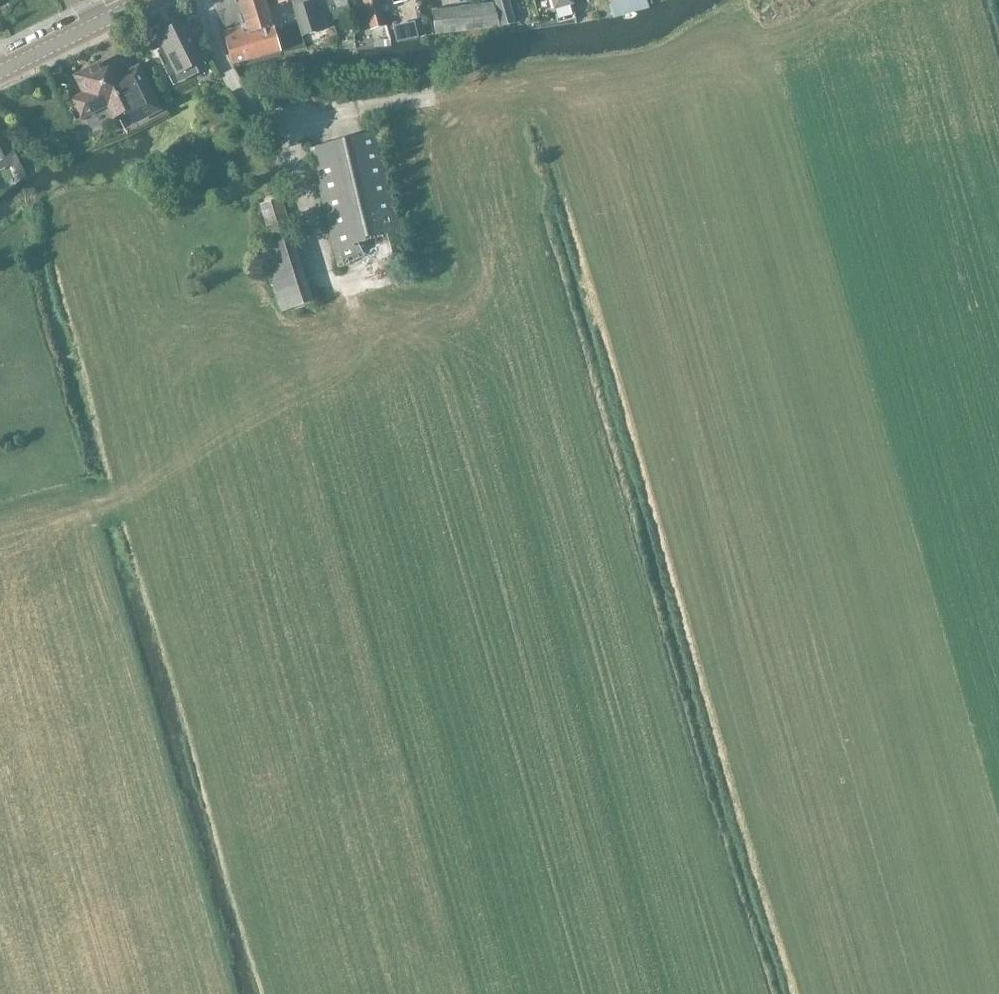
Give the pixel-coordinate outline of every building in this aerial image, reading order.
[(223,32),(233,64),(280,50),(267,6),(265,0),(238,0),(246,25),(223,32)] [(267,6),(276,3),(276,4),(288,1),(289,6),(293,5),(305,44),(331,36),(328,27),(320,30),(311,3),(309,3),(308,0),(265,0),(267,6)] [(332,21),(350,14),(348,6),(349,6),(347,0),(326,0),(332,21)] [(386,26),(378,0),(363,0),(371,30),(374,41),(390,40),(386,26)] [(501,26),(514,22),(508,0),(494,0),(501,26)] [(612,15),(648,5),(646,0),(608,0),(612,15)] [(493,3),(461,7),(464,30),(499,26),(493,3)] [(461,7),(432,10),(434,34),(464,30),(461,7)] [(166,51),(158,55),(169,78),(207,59),(199,42),(196,43),(185,21),(158,35),(166,51)] [(121,76),(115,65),(104,71),(100,64),(75,76),(84,94),(72,100),(82,120),(107,108),(112,119),(135,107),(141,120),(160,111),(139,68),(121,76)] [(377,132),(364,135),(309,148),(338,267),(406,251),(377,132)] [(9,172),(5,164),(16,158),(7,140),(0,143),(0,177),(9,172)] [(301,303),(297,287),(303,285),(291,236),(267,242),(283,308),(301,303)]
